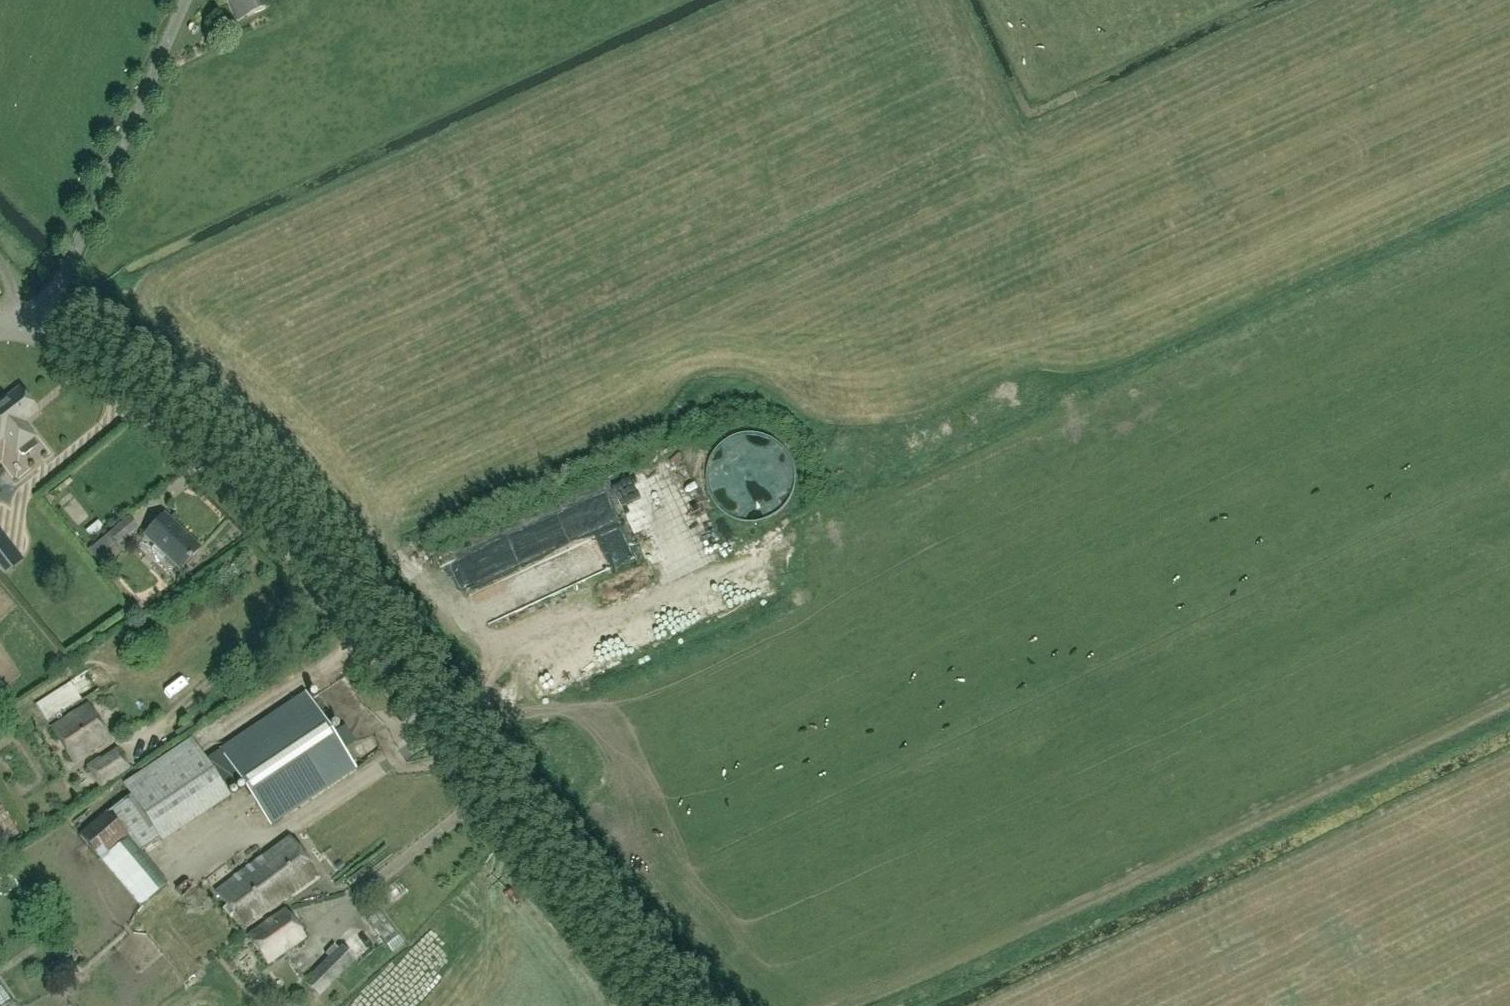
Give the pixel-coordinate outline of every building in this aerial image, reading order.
[(225,2),(227,1),(236,21),(270,5),(267,0),(224,0),(225,2)] [(9,373),(0,378),(0,397),(18,386),(9,373)] [(32,407),(17,388),(0,402),(0,440),(3,438),(14,452),(16,450),(20,454),(24,454),(35,445),(30,439),(33,437),(22,423),(36,412),(32,407)] [(586,578),(626,555),(626,552),(611,525),(598,524),(599,499),(591,499),(560,516),(566,526),(565,539),(549,538),(550,528),(548,524),(539,524),(527,531),(526,547),(516,530),(510,529),(510,536),(521,555),(531,555),(531,569),(551,570),(552,552),(559,565),(565,561),(565,569),(570,577),(586,578)] [(163,514),(143,536),(153,545),(149,549),(161,560),(165,556),(178,569),(198,548),(163,514)] [(99,558),(115,544),(117,546),(137,528),(128,517),(106,535),(91,549),(99,558)] [(1,574),(22,556),(0,530),(0,573),(1,574)] [(69,681),(34,704),(45,721),(54,716),(58,722),(50,728),(72,762),(108,738),(87,704),(63,719),(59,712),(80,698),(69,681)] [(218,751),(230,768),(239,781),(269,826),(355,768),(304,692),(217,749),(218,751)] [(230,768),(218,751),(204,761),(190,740),(123,785),(129,793),(106,812),(126,837),(124,839),(135,853),(158,838),(160,841),(228,797),(224,792),(239,781),(230,768)] [(129,770),(115,748),(86,767),(99,788),(129,770)] [(106,812),(77,836),(99,860),(139,905),(162,887),(135,853),(124,839),(126,837),(106,812)] [(288,838),(253,863),(279,902),(316,877),(288,838)] [(279,902),(253,863),(239,873),(213,893),(242,927),(279,902)] [(397,879),(384,890),(391,899),(404,889),(397,879)] [(383,890),(371,900),(380,910),(392,901),(383,890)] [(246,935),(266,963),(304,937),(284,909),(246,935)] [(378,912),(367,920),(387,945),(397,936),(378,912)] [(340,945),(302,981),(318,998),(354,961),(340,945)]
